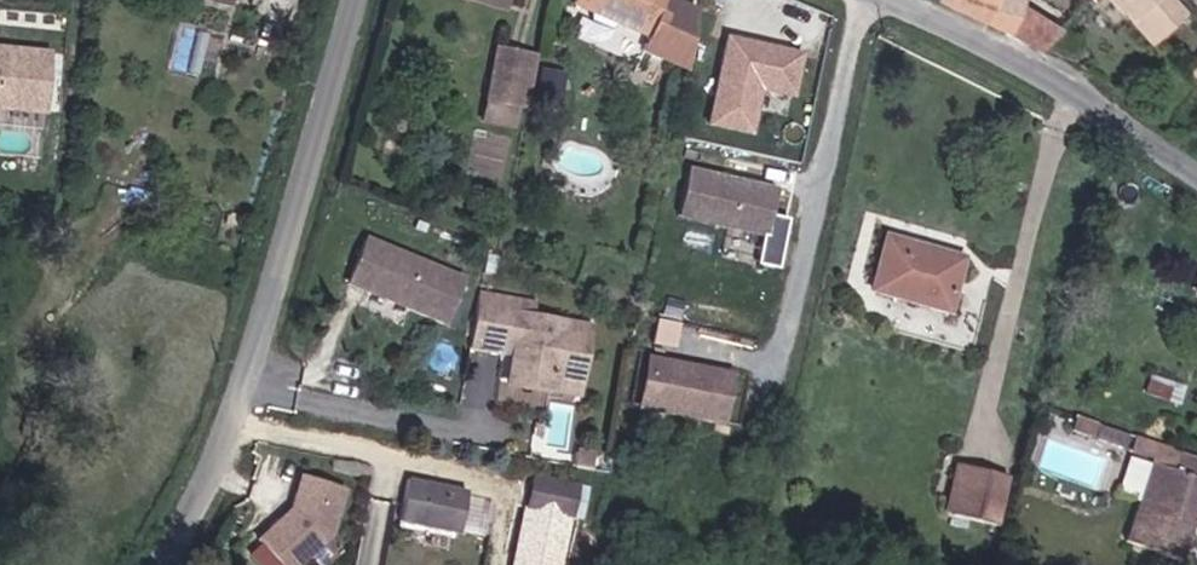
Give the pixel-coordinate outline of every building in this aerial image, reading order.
[(238,20),(242,0),(203,0),(200,13),(238,20)] [(672,0),(584,0),(579,11),(653,45),(672,0)] [(996,0),(938,0),(936,6),(1008,40),(1015,10),(995,4),(996,0)] [(995,4),(1015,10),(1018,0),(996,0),(995,4)] [(1137,24),(1114,0),(1105,0),(1098,6),(1088,15),(1118,44),(1137,24)] [(1157,44),(1185,18),(1171,0),(1114,0),(1137,24),(1157,44)] [(1060,41),(1022,19),(1018,30),(1014,43),(1043,57),(1060,41)] [(0,45),(0,103),(49,107),(54,50),(0,45)] [(755,144),(761,119),(787,126),(803,64),(729,46),(708,132),(755,144)] [(482,109),(512,117),(524,66),(494,59),(482,109)] [(562,72),(540,66),(533,95),(555,101),(562,72)] [(762,255),(773,209),(685,188),(674,234),(762,255)] [(563,266),(567,252),(548,248),(545,262),(563,266)] [(938,323),(954,271),(878,248),(862,299),(938,323)] [(440,334),(459,289),(362,249),(343,294),(440,334)] [(1186,296),(1196,300),(1196,266),(1186,296)] [(519,317),(474,308),(469,330),(503,338),(496,370),(506,372),(501,398),(543,407),(544,398),(571,403),(583,346),(516,332),(519,317)] [(676,343),(679,321),(660,319),(657,340),(676,343)] [(503,338),(469,330),(463,363),(496,370),(503,338)] [(718,440),(729,392),(647,373),(635,420),(718,440)] [(569,412),(571,403),(544,398),(543,407),(569,412)] [(966,425),(952,422),(939,474),(953,477),(966,425)] [(1005,434),(966,425),(953,477),(992,488),(1005,434)] [(1196,548),(1196,460),(1194,459),(1187,478),(1165,470),(1135,548),(1183,564),(1191,564),(1196,548)] [(446,548),(454,508),(397,496),(389,537),(446,548)] [(336,513),(292,499),(281,531),(246,562),(249,564),(312,564),(321,558),(336,513)] [(555,541),(561,509),(521,502),(514,534),(555,541)]
